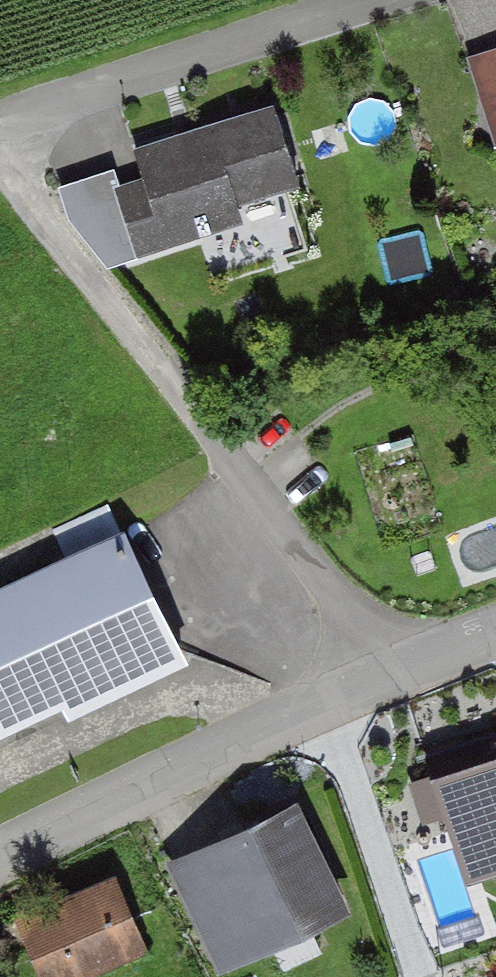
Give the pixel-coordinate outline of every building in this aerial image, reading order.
[(264,107),(120,144),(128,175),(109,180),(127,248),(225,223),(220,202),(285,185),(264,107)] [(41,721),(47,734),(186,667),(115,520),(0,575),(0,741),(41,721)] [(414,771),(453,894),(495,880),(495,745),(414,771)] [(283,805),(160,866),(213,971),(335,910),(283,805)] [(1,917),(26,976),(93,976),(133,960),(99,877),(1,917)]
